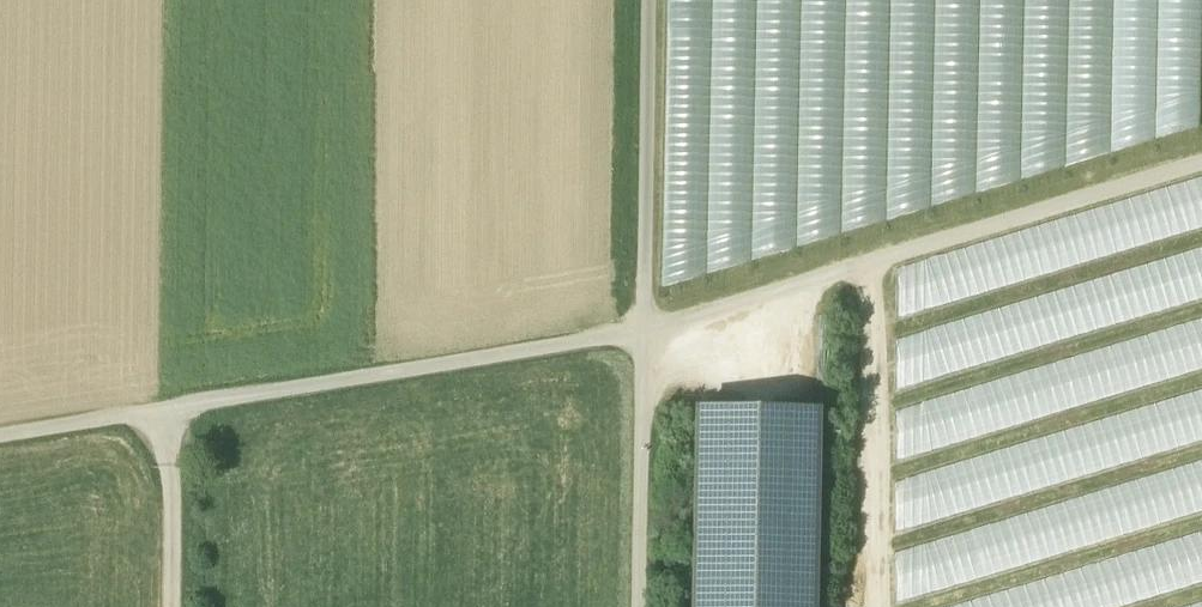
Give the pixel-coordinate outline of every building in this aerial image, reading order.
[(865,221),(989,190),(995,145),(977,142),(990,139),(987,128),(980,127),(979,134),(973,109),(966,111),(957,173),(947,172),(953,132),(955,141),(958,122),(934,119),(932,132),(923,94),(918,124),(904,128),(919,130),(918,138),(902,136),(903,126),(898,125),(894,108),(887,152),(879,120),(876,143),(872,144),(875,156),(865,221)] [(862,225),(861,145),(842,145),(842,144),(825,144),(825,196),(831,196),(832,229),(844,229),(844,226),(862,225)] [(664,278),(677,278),(678,187),(666,186),(664,278)] [(706,422),(702,606),(813,606),(817,424),(706,422)]
